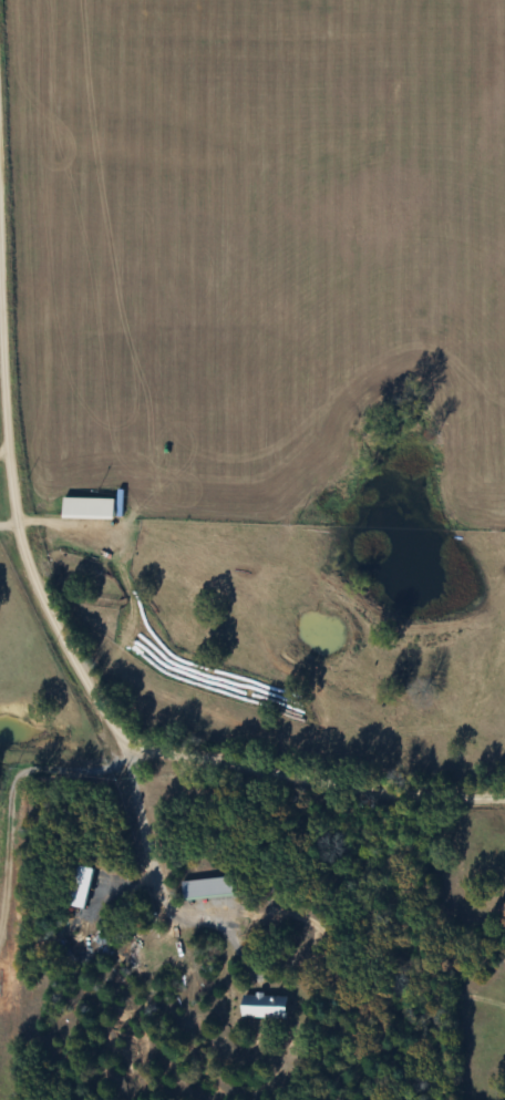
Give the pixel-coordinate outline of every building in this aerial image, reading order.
[(65,499),(65,520),(115,520),(115,499),(65,499)] [(184,899),(235,896),(234,878),(184,881),(184,899)] [(287,1019),(287,996),(243,996),(243,1019),(287,1019)]
